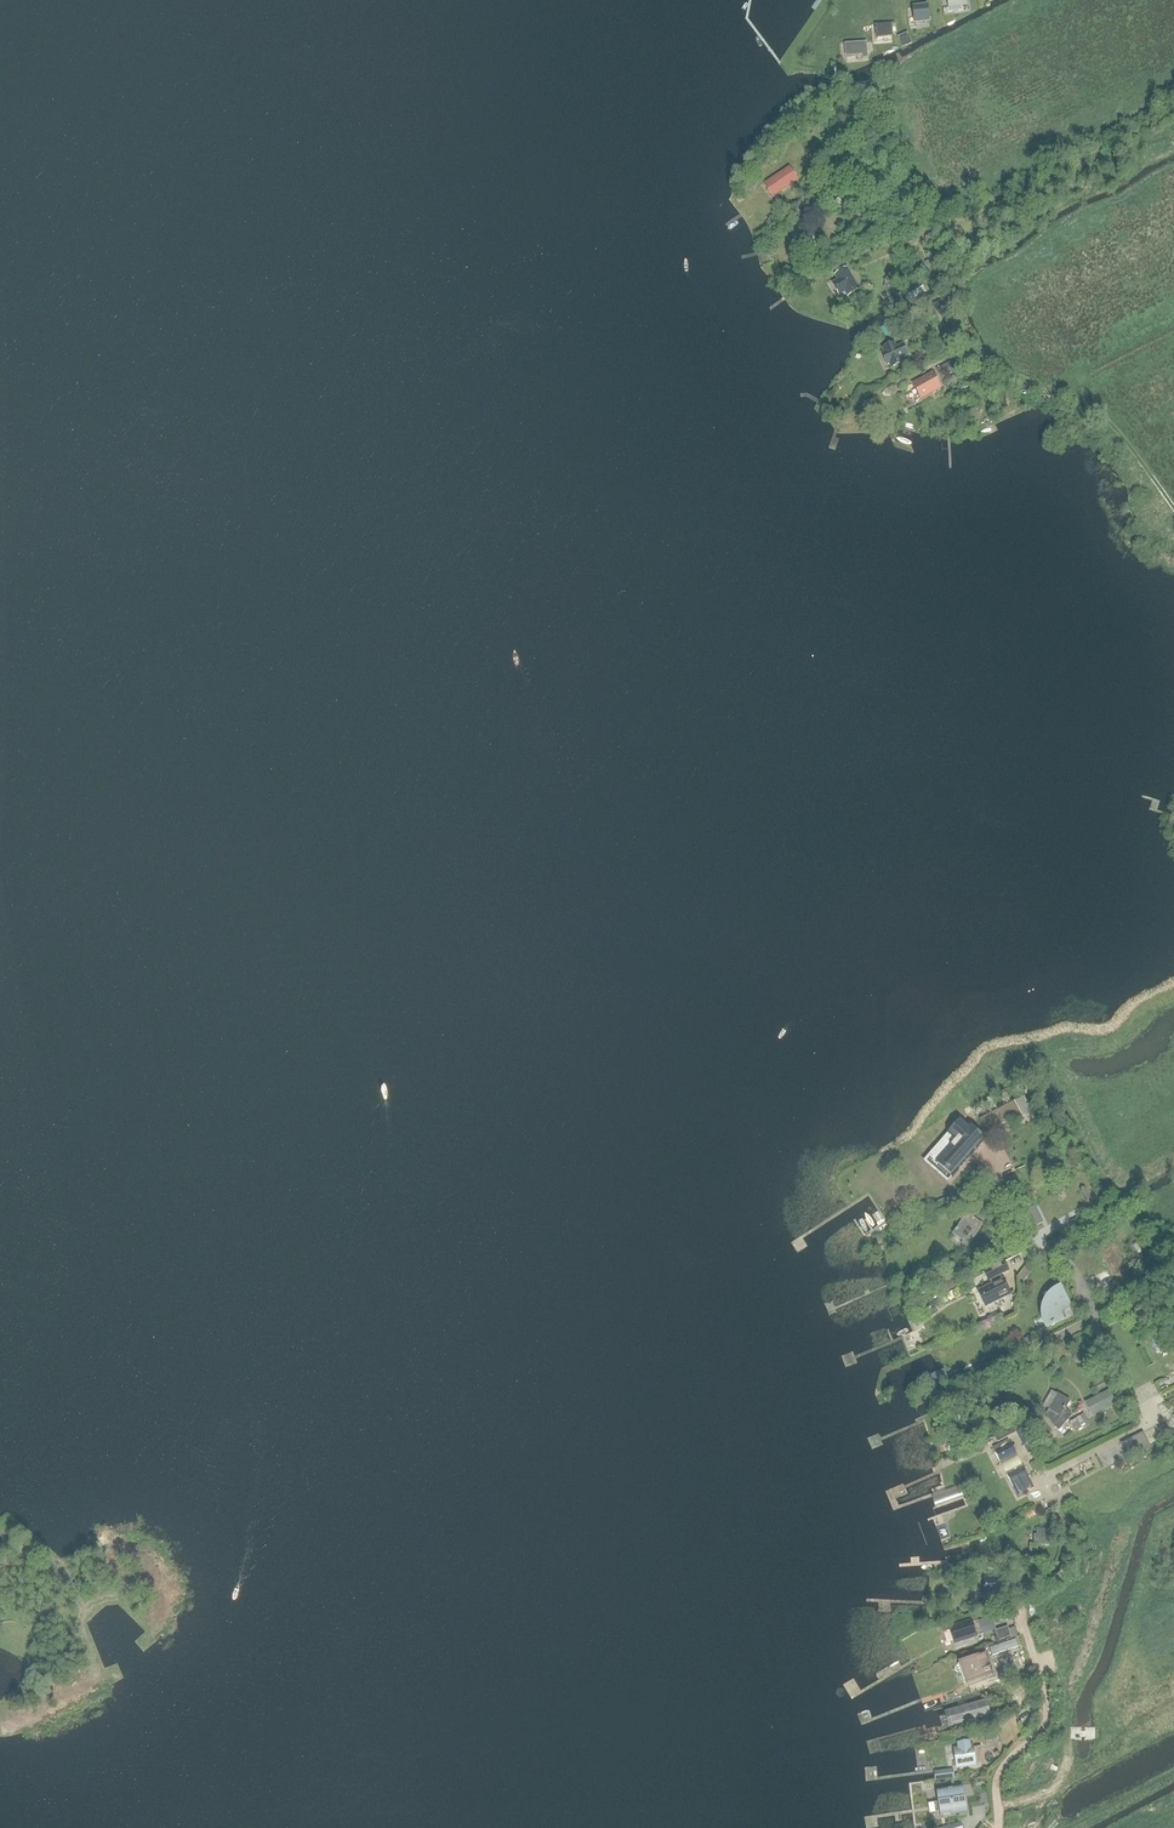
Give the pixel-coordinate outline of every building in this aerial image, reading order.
[(912,5),(914,23),(930,22),(928,4),(912,5)] [(875,24),(876,38),(893,36),(892,23),(875,24)] [(912,43),(907,32),(897,37),(902,48),(912,43)] [(845,57),(868,55),(867,41),(844,43),(845,57)] [(869,82),(855,87),(858,99),(873,94),(869,82)] [(789,167),(763,184),(773,198),(799,181),(789,167)] [(841,189),(833,194),(836,197),(844,192),(841,189)] [(814,240),(805,224),(790,232),(799,248),(814,240)] [(940,273),(933,260),(925,264),(932,277),(940,273)] [(834,275),(837,279),(831,283),(839,296),(845,292),(848,296),(852,294),(852,295),(857,292),(857,291),(861,289),(848,267),(834,275)] [(945,340),(939,343),(942,350),(948,347),(945,340)] [(896,346),(894,342),(882,347),(884,352),(881,353),(887,365),(889,364),(891,368),(904,363),(903,362),(910,359),(909,356),(909,355),(903,342),(896,346)] [(947,366),(938,371),(941,378),(951,373),(947,366)] [(912,384),(921,400),(942,389),(932,372),(912,384)] [(1001,1106),(980,1117),(986,1130),(994,1127),(991,1120),(1004,1113),(1001,1106)] [(960,1122),(926,1161),(949,1181),(981,1145),(973,1139),(976,1135),(960,1122)] [(1041,1222),(1034,1206),(1029,1208),(1037,1225),(1041,1222)] [(962,1219),(953,1232),(964,1240),(962,1242),(967,1245),(968,1243),(969,1244),(981,1228),(980,1227),(983,1223),(974,1216),(975,1215),(966,1208),(960,1217),(962,1219)] [(986,1307),(1012,1293),(1004,1276),(1003,1277),(1001,1274),(1010,1270),(1006,1261),(1002,1262),(1002,1261),(992,1266),(993,1268),(985,1272),(984,1271),(983,1272),(988,1282),(990,1281),(991,1284),(978,1291),(986,1307)] [(1026,1266),(1017,1277),(1022,1280),(1031,1269),(1026,1266)] [(941,1283),(937,1286),(940,1293),(955,1286),(950,1276),(947,1278),(947,1279),(941,1282),(941,1283)] [(1054,1324),(1064,1319),(1063,1318),(1062,1313),(1064,1309),(1067,1306),(1068,1306),(1060,1289),(1057,1290),(1051,1295),(1047,1301),(1044,1308),(1044,1316),(1045,1324),(1047,1327),(1046,1327),(1047,1328),(1051,1326),(1051,1327),(1055,1325),(1054,1324)] [(928,1299),(918,1304),(922,1311),(932,1306),(928,1299)] [(948,1380),(946,1376),(944,1371),(927,1378),(930,1386),(930,1387),(948,1380)] [(1052,1391),(1043,1405),(1049,1409),(1046,1414),(1047,1416),(1047,1417),(1059,1431),(1072,1415),(1065,1410),(1070,1401),(1058,1393),(1057,1394),(1052,1391)] [(1101,1403),(1088,1410),(1092,1417),(1116,1404),(1111,1393),(1099,1399),(1101,1403)] [(1079,1421),(1077,1417),(1071,1421),(1077,1430),(1086,1425),(1082,1419),(1079,1421)] [(1036,1450),(1024,1427),(1016,1431),(1024,1446),(1021,1447),(1023,1451),(1027,1449),(1029,1454),(1036,1450)] [(995,1437),(997,1442),(1016,1433),(1013,1428),(995,1437)] [(995,1452),(1001,1463),(1017,1455),(1011,1443),(995,1452)] [(1034,1488),(1023,1466),(1007,1475),(1017,1496),(1034,1488)] [(1032,1511),(1026,1515),(1029,1520),(1035,1516),(1032,1511)] [(1034,1524),(1008,1530),(1011,1542),(1030,1538),(1032,1547),(1047,1544),(1043,1525),(1034,1527),(1034,1524)] [(984,1578),(986,1597),(1004,1595),(1002,1576),(984,1578)] [(978,1637),(972,1619),(949,1627),(954,1644),(978,1637)] [(1008,1626),(996,1630),(1000,1641),(1012,1637),(1008,1626)] [(986,1654),(960,1663),(967,1681),(992,1673),(986,1654)] [(1000,1677),(1021,1667),(1014,1654),(994,1663),(1000,1677)] [(986,1704),(950,1714),(952,1724),(989,1714),(987,1708),(991,1706),(993,1713),(1008,1709),(1005,1699),(990,1703),(990,1704),(986,1705),(986,1704)] [(984,1733),(985,1741),(997,1739),(995,1731),(984,1733)] [(971,1746),(970,1741),(957,1743),(958,1749),(954,1750),(957,1769),(976,1767),(973,1746),(971,1746)] [(955,1768),(935,1769),(935,1779),(955,1778),(955,1768)] [(939,1802),(935,1802),(937,1812),(940,1812),(941,1816),(966,1812),(963,1790),(948,1792),(948,1790),(947,1790),(948,1792),(938,1794),(938,1791),(937,1791),(939,1802)]
